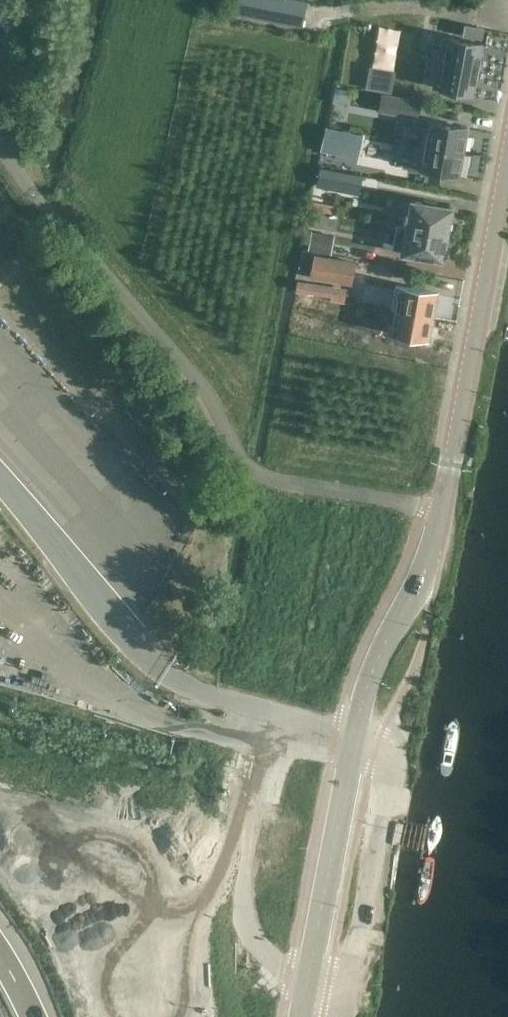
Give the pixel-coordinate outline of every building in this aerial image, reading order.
[(301,0),(238,0),(235,14),(302,27),(307,1),(301,0)] [(464,24),(462,36),(482,40),(484,28),(464,24)] [(482,44),(446,37),(437,88),(473,94),(482,44)] [(369,88),(388,91),(391,76),(372,72),(369,88)] [(418,119),(421,100),(383,93),(378,112),(418,119)] [(467,128),(426,120),(422,144),(462,152),(467,128)] [(322,150),(362,155),(365,130),(326,125),(322,150)] [(462,152),(422,144),(418,168),(458,175),(462,152)] [(320,167),(318,191),(362,194),(364,169),(320,167)] [(451,208),(409,200),(404,226),(446,234),(451,208)] [(446,234),(404,226),(400,251),(441,260),(446,234)] [(332,252),(337,233),(315,227),(309,246),(332,252)] [(352,259),(354,247),(334,244),(332,255),(352,259)] [(354,283),(358,262),(316,254),(312,275),(354,283)] [(330,298),(332,287),(302,282),(301,294),(330,298)] [(436,294),(395,285),(391,308),(432,317),(436,294)] [(432,317),(391,308),(386,333),(427,339),(432,317)]
